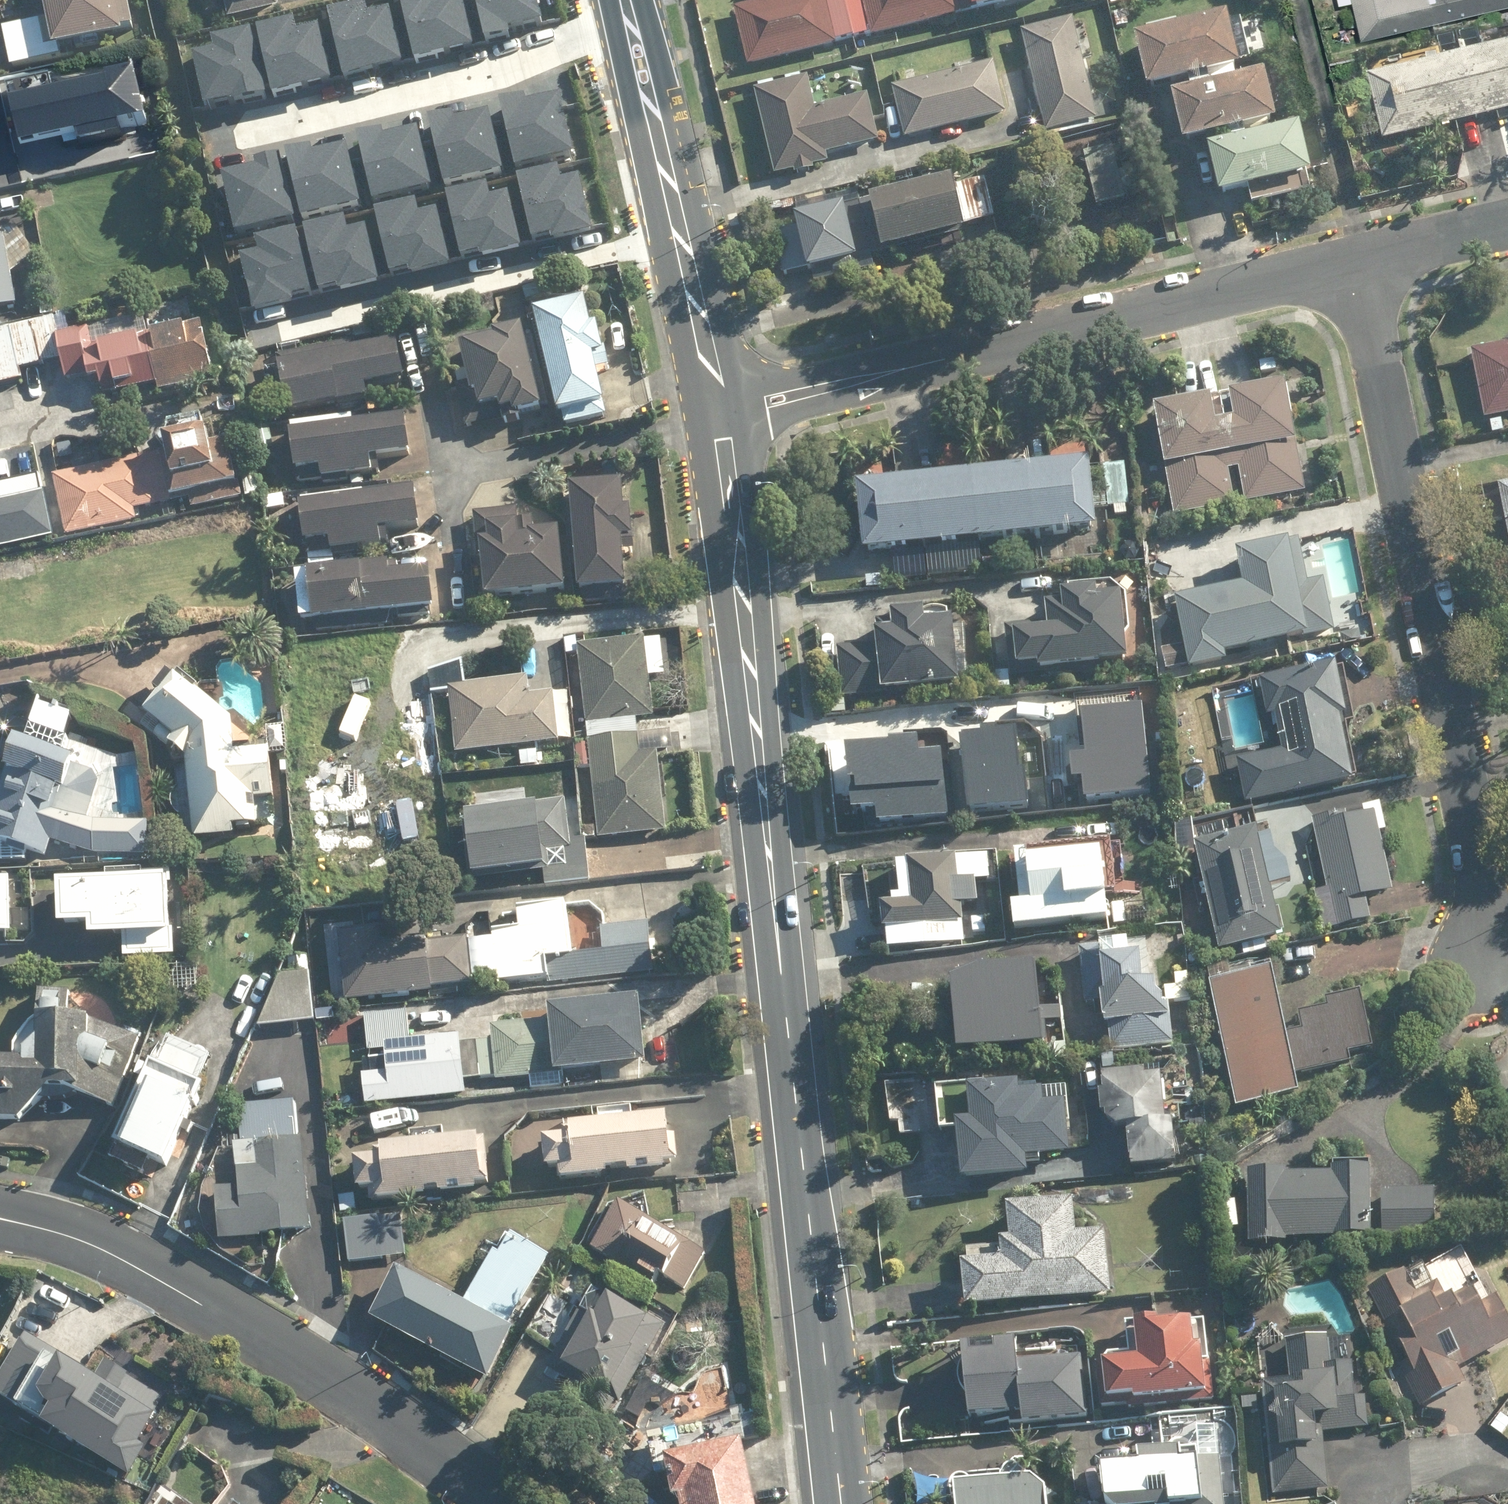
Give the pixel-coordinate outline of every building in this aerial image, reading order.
[(43,27),(3,36),(10,69),(118,44),(116,37),(127,34),(121,6),(126,5),(125,0),(37,0),(43,27)] [(208,15),(224,10),(228,25),(275,12),(271,0),(204,0),(208,15)] [(481,47),(471,0),(408,0),(421,60),(481,47)] [(488,41),(512,36),(511,32),(545,24),(540,0),(479,0),(488,41)] [(822,2),(821,0),(793,0),(734,12),(745,67),(834,50),(833,44),(1053,0),(833,0),(822,2)] [(1336,3),(1345,0),(1356,39),(1507,4),(1507,0),(1335,0),(1336,3)] [(345,75),(405,62),(393,11),(373,15),(371,2),(330,10),(345,75)] [(273,92),(333,79),(322,28),(302,32),(299,19),(259,28),(273,92)] [(1180,86),(1182,96),(1166,100),(1177,148),(1220,138),(1223,152),(1201,157),(1212,202),(1245,195),(1248,208),(1307,194),(1292,131),(1241,143),(1239,134),(1269,127),(1258,78),(1235,84),(1221,22),(1130,44),(1142,95),(1180,86)] [(198,55),(209,107),(269,94),(255,29),(215,38),(218,51),(198,55)] [(1093,125),(1071,29),(1022,41),(1044,136),(1093,125)] [(1379,143),(1507,112),(1507,44),(1363,79),(1379,143)] [(138,56),(0,88),(0,115),(6,141),(64,127),(67,141),(153,121),(138,56)] [(892,90),(903,139),(1003,116),(992,67),(892,90)] [(802,82),(751,96),(774,181),(826,167),(824,159),(877,144),(864,97),(810,112),(802,82)] [(525,99),(501,105),(517,171),(577,156),(562,98),(527,107),(525,99)] [(456,114),(432,120),(449,186),(508,172),(493,113),(458,122),(456,114)] [(384,129),(360,135),(377,201),(436,187),(421,128),(386,137),(384,129)] [(1137,200),(1120,141),(1076,153),(1093,212),(1137,200)] [(313,147),(290,153),(306,219),(365,205),(351,146),(315,155),(313,147)] [(299,220),(283,154),(259,160),(261,168),(225,176),(240,235),(299,220)] [(556,242),(596,233),(582,177),(562,182),(558,168),(517,178),(532,242),(555,236),(556,242)] [(957,232),(992,223),(982,182),(947,191),(945,185),(858,207),(871,262),(959,240),(957,232)] [(485,260),(524,250),(511,194),(490,199),(487,185),(446,195),(461,259),(483,253),(485,260)] [(797,280),(850,269),(837,210),(855,206),(851,190),(791,204),(795,223),(785,225),(786,231),(775,234),(783,275),(795,272),(797,280)] [(416,275),(455,266),(441,209),(421,214),(418,200),(376,210),(392,274),(414,269),(416,275)] [(346,293),(385,284),(371,227),(351,232),(348,218),(306,228),(322,292),(344,287),(346,293)] [(9,227),(0,230),(0,311),(14,308),(8,278),(32,256),(9,227)] [(244,258),(258,314),(297,305),(296,299),(318,293),(303,229),(261,239),(265,253),(244,258)] [(613,373),(604,332),(585,336),(579,309),(527,320),(548,420),(598,409),(591,378),(613,373)] [(21,384),(18,373),(53,365),(58,387),(79,382),(80,388),(95,385),(99,400),(204,375),(192,326),(89,350),(84,331),(54,338),(49,321),(0,332),(0,389),(21,384)] [(541,413),(523,333),(490,340),(492,346),(462,353),(470,389),(462,391),(471,429),(541,413)] [(348,344),(265,362),(268,373),(254,376),(261,406),(274,403),(279,425),(362,407),(360,397),(396,389),(386,343),(350,351),(348,344)] [(1468,356),(1482,424),(1507,419),(1507,347),(1468,356)] [(1304,496),(1284,389),(1221,401),(1226,427),(1208,431),(1203,405),(1148,415),(1168,522),(1304,496)] [(407,461),(401,425),(350,432),(349,424),(299,431),(300,439),(283,442),(289,483),(311,479),(313,487),(365,479),(363,468),(407,461)] [(132,514),(234,492),(227,448),(203,452),(202,442),(148,452),(150,463),(49,480),(59,538),(134,525),(132,514)] [(1116,518),(1127,517),(1125,468),(1103,469),(1104,511),(1116,510),(1116,518)] [(1082,471),(848,492),(853,558),(1087,537),(1082,471)] [(1494,491),(1507,554),(1507,488),(1494,491)] [(412,535),(407,489),(363,494),(364,503),(294,511),(298,551),(321,549),(323,558),(374,552),(373,540),(412,535)] [(54,534),(45,490),(0,499),(0,546),(54,534)] [(625,550),(625,543),(631,543),(629,517),(619,517),(618,491),(563,494),(569,599),(620,596),(617,550),(625,550)] [(535,527),(520,528),(518,512),(469,517),(478,606),(561,598),(555,537),(536,538),(535,527)] [(1223,659),(1332,637),(1321,581),(1291,586),(1285,551),(1231,561),(1237,593),(1171,606),(1184,675),(1224,667),(1223,659)] [(382,572),(287,581),(292,629),(425,616),(422,580),(383,583),(382,572)] [(1121,671),(1115,604),(1094,606),(1093,598),(1053,601),(1054,609),(1039,610),(1041,627),(1002,630),(1006,681),(1121,671)] [(867,639),(868,649),(835,652),(840,703),(954,692),(948,626),(916,630),(915,620),(882,623),(882,629),(871,630),(872,639),(867,639)] [(633,721),(652,719),(644,640),(575,647),(584,743),(633,738),(635,738),(633,721)] [(1241,808),(1348,786),(1336,725),(1341,724),(1331,675),(1251,692),(1258,725),(1271,722),(1278,755),(1232,764),(1241,808)] [(523,681),(446,688),(452,756),(555,746),(550,695),(525,697),(523,681)] [(168,682),(138,723),(181,771),(183,793),(182,793),(180,793),(179,793),(178,793),(176,794),(175,795),(173,795),(172,796),(171,797),(170,798),(169,799),(168,801),(168,802),(167,804),(167,805),(167,807),(167,808),(167,810),(167,811),(168,812),(168,814),(169,815),(170,816),(171,818),(172,819),(173,819),(174,820),(176,821),(177,821),(179,822),(180,822),(182,822),(183,822),(185,822),(186,821),(188,845),(228,842),(228,833),(255,829),(253,815),(244,816),(243,807),(269,804),(263,754),(230,758),(228,723),(168,682)] [(1084,772),(1086,795),(1148,790),(1141,703),(1081,708),(1085,748),(1071,749),(1073,773),(1084,772)] [(962,731),(969,805),(1026,800),(1019,726),(962,731)] [(96,778),(92,768),(72,760),(74,751),(11,731),(0,763),(4,764),(0,783),(0,836),(45,853),(50,838),(89,852),(146,853),(145,819),(89,816),(96,778)] [(848,741),(854,803),(876,801),(878,819),(948,813),(942,745),(922,746),(921,734),(848,741)] [(594,842),(662,835),(654,753),(635,755),(633,738),(584,743),(594,842)] [(565,794),(463,805),(470,868),(548,860),(547,845),(570,843),(565,794)] [(1360,823),(1311,836),(1326,894),(1312,898),(1321,935),(1368,923),(1363,904),(1392,897),(1376,837),(1384,835),(1377,809),(1357,814),(1360,823)] [(1250,837),(1190,852),(1215,956),(1275,941),(1250,837)] [(1002,912),(1005,936),(1103,926),(1097,864),(1020,872),(1019,862),(1005,863),(1010,912),(1002,912)] [(956,911),(978,907),(973,881),(952,885),(948,863),(889,873),(895,907),(874,911),(882,957),(962,944),(956,911)] [(106,890),(105,878),(67,879),(67,891),(50,891),(51,935),(78,935),(78,947),(119,946),(119,961),(168,960),(166,888),(106,890)] [(518,914),(520,930),(494,934),(495,941),(472,944),(477,981),(498,978),(500,988),(550,982),(547,964),(572,961),(566,908),(518,914)] [(374,926),(339,929),(346,997),(433,989),(432,982),(473,979),(468,934),(375,943),(374,926)] [(645,928),(597,930),(599,957),(647,955),(645,928)] [(1152,991),(1150,949),(1076,952),(1079,1007),(1095,1006),(1096,1027),(1107,1027),(1108,1055),(1176,1052),(1173,990),(1152,991)] [(309,1028),(304,958),(286,960),(287,979),(275,980),(253,1032),(309,1028)] [(1203,989),(1233,1114),(1296,1099),(1292,1082),(1291,1076),(1282,1039),(1266,975),(1229,984),(1225,966),(1205,971),(1209,988),(1203,989)] [(1035,1055),(1027,978),(955,986),(956,993),(938,995),(945,1065),(1035,1055)] [(15,1127),(41,1099),(110,1110),(137,1041),(82,1022),(63,1022),(64,995),(35,994),(31,1026),(17,1034),(9,1049),(7,1063),(0,1062),(0,1126),(15,1127)] [(1347,1058),(1371,1052),(1357,996),(1322,1004),(1323,1009),(1292,1017),(1296,1036),(1282,1039),(1291,1076),(1292,1082),(1349,1068),(1347,1058)] [(540,1026),(488,1030),(489,1041),(473,1042),(476,1086),(639,1074),(634,1008),(539,1015),(540,1026)] [(358,1065),(362,1111),(461,1101),(456,1040),(409,1045),(406,1013),(360,1017),(364,1064),(358,1065)] [(208,1056),(167,1038),(163,1046),(157,1043),(145,1069),(135,1064),(130,1076),(137,1080),(104,1154),(158,1179),(198,1092),(192,1090),(208,1056)] [(1169,1170),(1165,1128),(1158,1128),(1153,1074),(1093,1080),(1103,1176),(1169,1170)] [(1022,1166),(1066,1161),(1061,1108),(1038,1110),(1036,1096),(1015,1098),(1014,1090),(959,1095),(962,1128),(949,1130),(954,1188),(1024,1181),(1022,1166)] [(295,1105),(242,1110),(245,1148),(230,1149),(234,1191),(209,1193),(213,1245),(306,1238),(295,1105)] [(628,1126),(627,1113),(594,1116),(596,1129),(560,1133),(561,1144),(535,1146),(539,1187),(554,1185),(675,1173),(672,1144),(663,1145),(661,1122),(628,1126)] [(440,1148),(439,1134),(405,1137),(406,1151),(370,1154),(371,1164),(347,1167),(350,1200),(373,1198),(374,1206),(470,1198),(470,1193),(484,1192),(484,1165),(471,1165),(471,1145),(440,1148)] [(1242,1178),(1242,1246),(1366,1246),(1366,1240),(1431,1240),(1431,1193),(1365,1193),(1365,1178),(1242,1178)] [(1004,1245),(951,1251),(959,1316),(1108,1298),(1101,1235),(1073,1238),(1069,1204),(1000,1212),(1004,1245)] [(609,1209),(585,1258),(654,1292),(657,1285),(682,1297),(703,1255),(609,1209)] [(398,1221),(338,1226),(341,1267),(401,1262),(398,1221)] [(501,1236),(457,1311),(507,1334),(547,1259),(501,1236)] [(1507,1345),(1507,1344),(1480,1285),(1444,1302),(1437,1287),(1410,1300),(1397,1273),(1360,1290),(1418,1411),(1466,1388),(1457,1369),(1507,1345)] [(457,1311),(387,1279),(364,1329),(484,1384),(507,1334),(457,1311)] [(618,1408),(660,1327),(586,1288),(544,1369),(618,1408)] [(38,1329),(0,1387),(0,1388),(137,1476),(157,1446),(149,1440),(166,1413),(161,1410),(171,1395),(114,1358),(105,1372),(38,1329)] [(1186,1354),(1183,1330),(1128,1337),(1131,1368),(1090,1373),(1095,1413),(1203,1400),(1197,1352),(1186,1354)] [(1327,1343),(1282,1347),(1285,1380),(1258,1383),(1270,1498),(1326,1492),(1321,1440),(1367,1435),(1359,1364),(1329,1367),(1327,1343)] [(955,1352),(962,1427),(1018,1422),(1019,1435),(1083,1429),(1076,1362),(1015,1367),(1013,1347),(955,1352)] [(654,1465),(665,1503),(747,1503),(729,1434),(660,1452),(663,1463),(654,1465)] [(1170,1459),(1127,1466),(1129,1478),(1095,1483),(1098,1503),(1200,1503),(1194,1467),(1172,1471),(1170,1459)] [(954,1479),(942,1497),(943,1503),(1037,1503),(1033,1470),(954,1479)]
